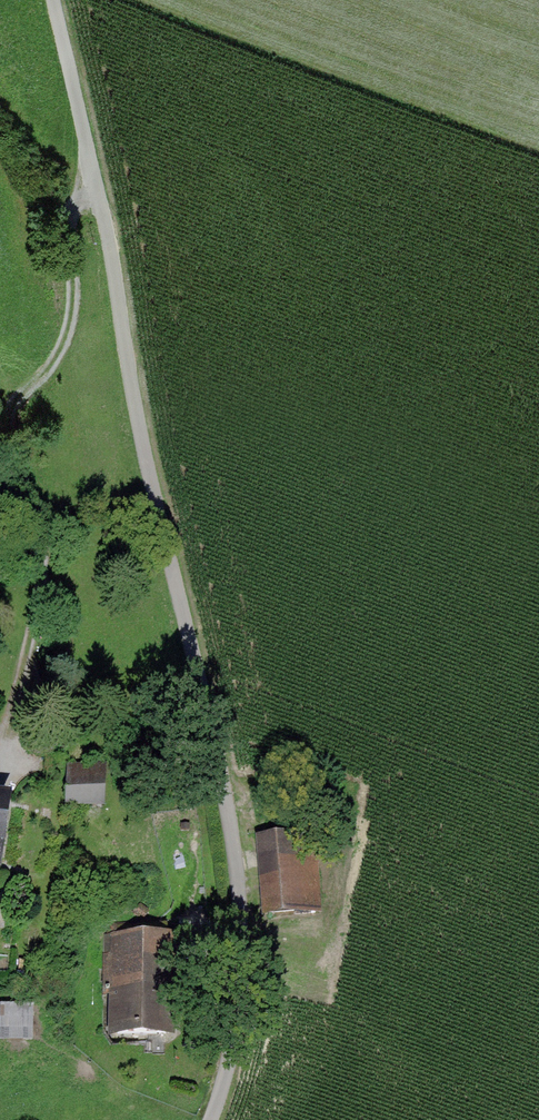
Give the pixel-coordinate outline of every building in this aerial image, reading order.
[(99,769),(63,768),(63,812),(98,813),(99,769)] [(316,836),(258,836),(259,920),(317,919),(316,836)] [(187,941),(108,940),(108,1043),(187,1043),(187,941)] [(34,1034),(35,999),(3,998),(3,1034),(34,1034)]
